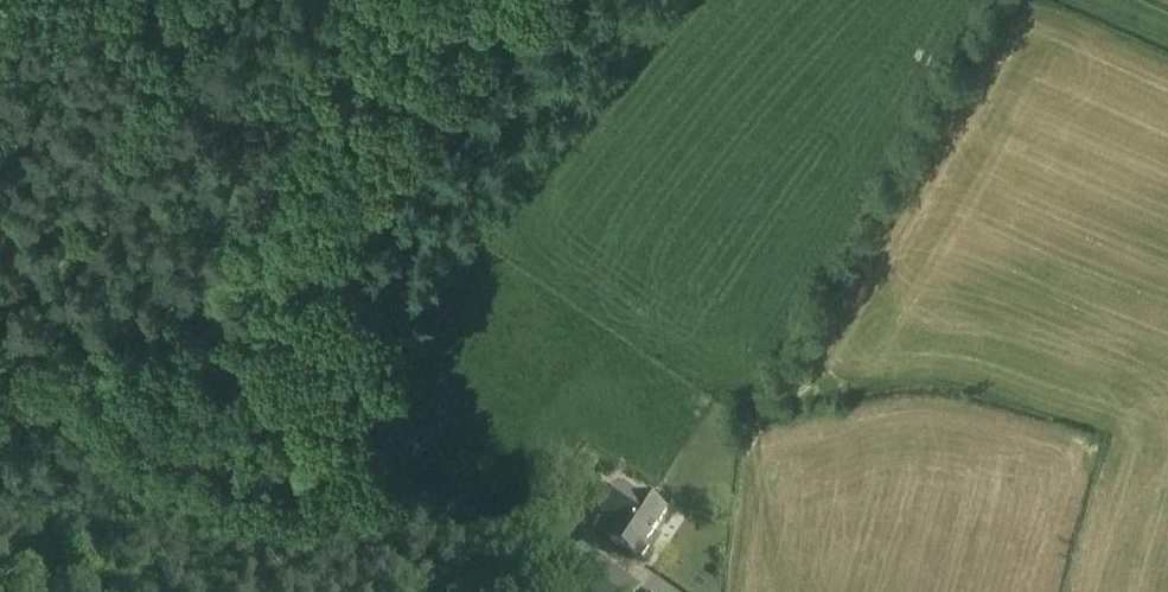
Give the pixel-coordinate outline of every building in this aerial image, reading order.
[(643,543),(664,513),(637,496),(636,497),(622,488),(603,516),(618,526),(608,541),(633,558),(635,556),(636,557),(641,557),(646,549),(645,545),(643,543)] [(601,559),(583,584),(594,591),(637,591),(641,587),(601,559)]
